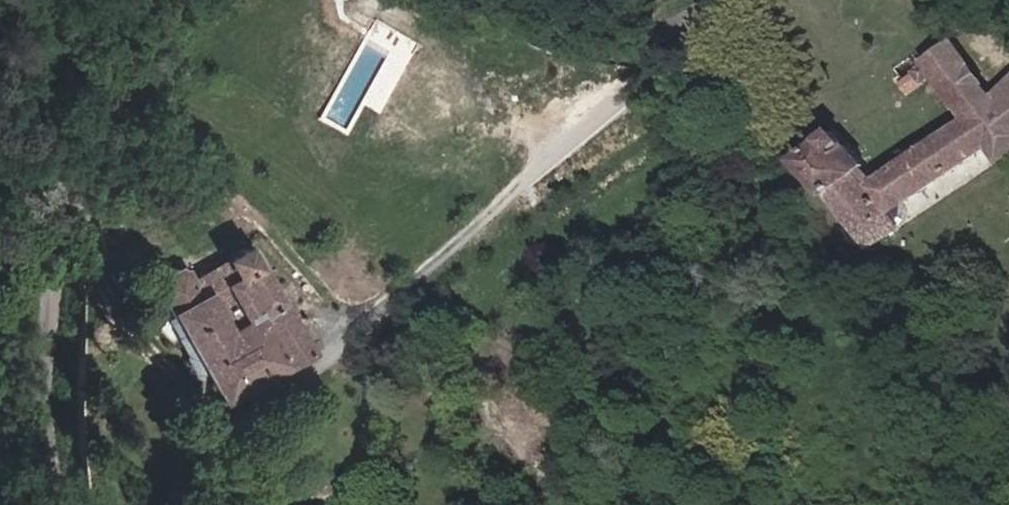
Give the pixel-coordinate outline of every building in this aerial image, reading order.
[(901,225),(912,215),(913,209),(913,201),(914,196),(980,145),(993,162),(1008,149),(1008,76),(987,94),(944,39),(920,57),(928,69),(962,111),(875,179),(864,165),(865,164),(839,130),(800,160),(828,196),(833,192),(875,245),(901,225)] [(928,69),(920,57),(908,65),(917,77),(928,69)] [(189,268),(160,283),(224,400),(311,352),(256,253),(249,257),(244,249),(223,260),(226,266),(197,282),(189,268)]
